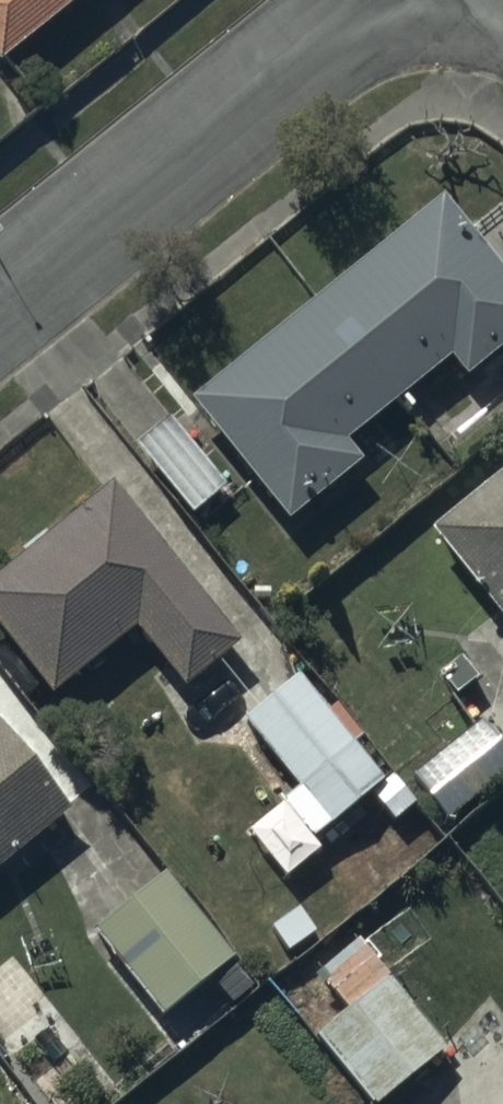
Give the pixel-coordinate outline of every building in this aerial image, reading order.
[(83,0),(0,0),(0,67),(83,0)] [(439,190),(190,392),(287,512),(358,454),(341,433),(449,345),(467,366),(502,336),(502,268),(439,190)] [(172,419),(136,447),(193,520),(229,492),(172,419)] [(427,521),(502,614),(502,463),(427,521)] [(110,480),(0,564),(0,633),(43,689),(132,621),(177,679),(231,638),(110,480)] [(384,774),(299,671),(242,718),(296,783),(278,797),(310,835),(384,774)] [(483,713),(410,771),(446,815),(502,770),(502,738),(483,713)] [(69,807),(0,719),(0,861),(69,807)] [(164,870),(92,926),(159,1012),(231,956),(164,870)] [(446,1044),(356,934),(316,967),(346,1004),(315,1029),(374,1102),(446,1044)]
